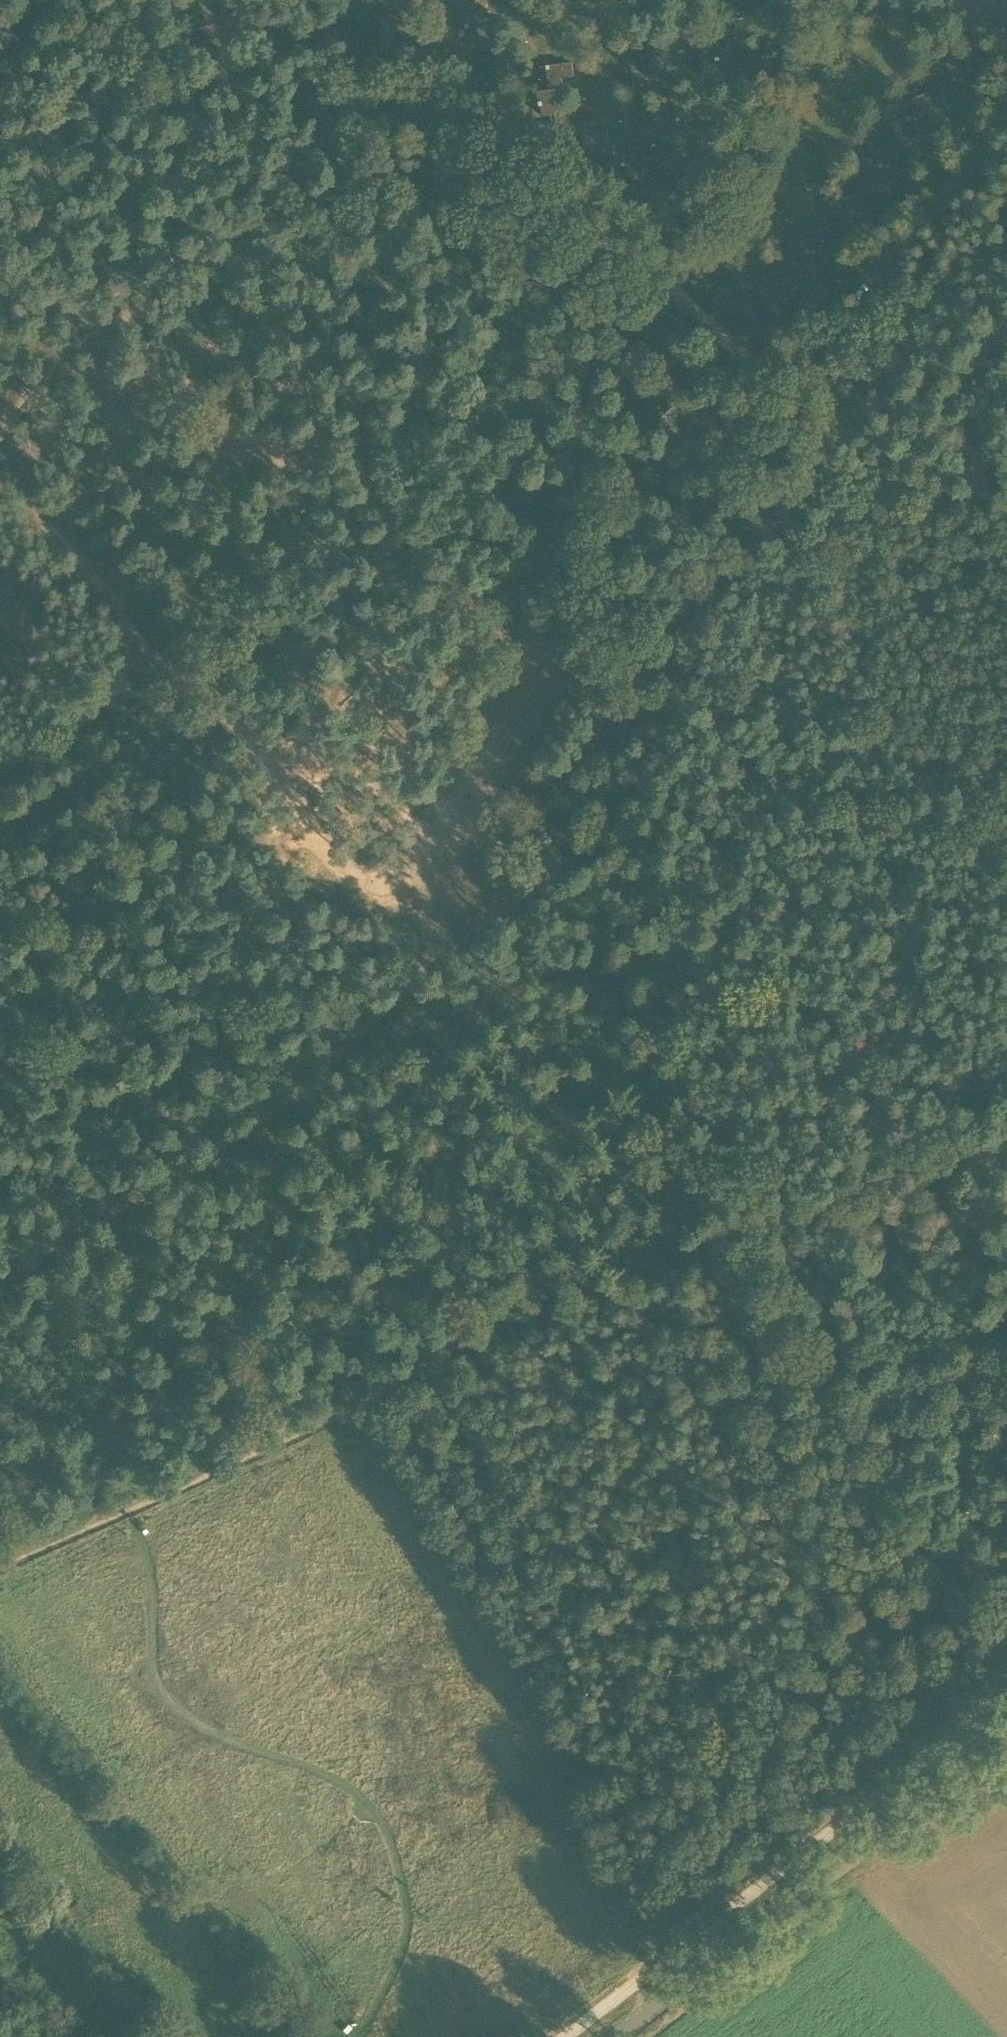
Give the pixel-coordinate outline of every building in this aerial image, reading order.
[(451,9),(463,7),(463,6),(464,6),(464,4),(464,0),(450,0),(451,9)] [(496,24),(479,27),(482,51),(493,50),(496,49),(495,48),(494,39),(506,37),(504,23),(496,24)] [(550,90),(550,91),(564,88),(562,78),(574,77),(573,62),(547,66),(550,90)] [(550,90),(538,92),(540,106),(541,106),(543,116),(551,115),(555,115),(555,114),(556,114),(555,112),(556,112),(555,104),(565,103),(564,88),(550,91),(550,90)] [(665,107),(651,109),(652,118),(652,117),(655,135),(679,132),(678,121),(677,121),(677,118),(676,118),(667,120),(665,107)] [(555,115),(551,115),(552,122),(556,121),(559,138),(583,134),(581,121),(571,122),(569,110),(556,112),(555,112),(556,114),(555,114),(555,115)] [(630,137),(632,150),(634,150),(635,150),(657,147),(655,135),(652,117),(652,118),(645,119),(646,122),(639,124),(641,136),(630,137)] [(595,119),(581,121),(583,134),(584,147),(608,143),(609,143),(609,142),(607,130),(597,131),(595,119)] [(636,163),(635,150),(634,150),(632,150),(624,151),(623,140),(609,142),(609,143),(608,143),(612,168),(626,166),(626,164),(636,163)]
